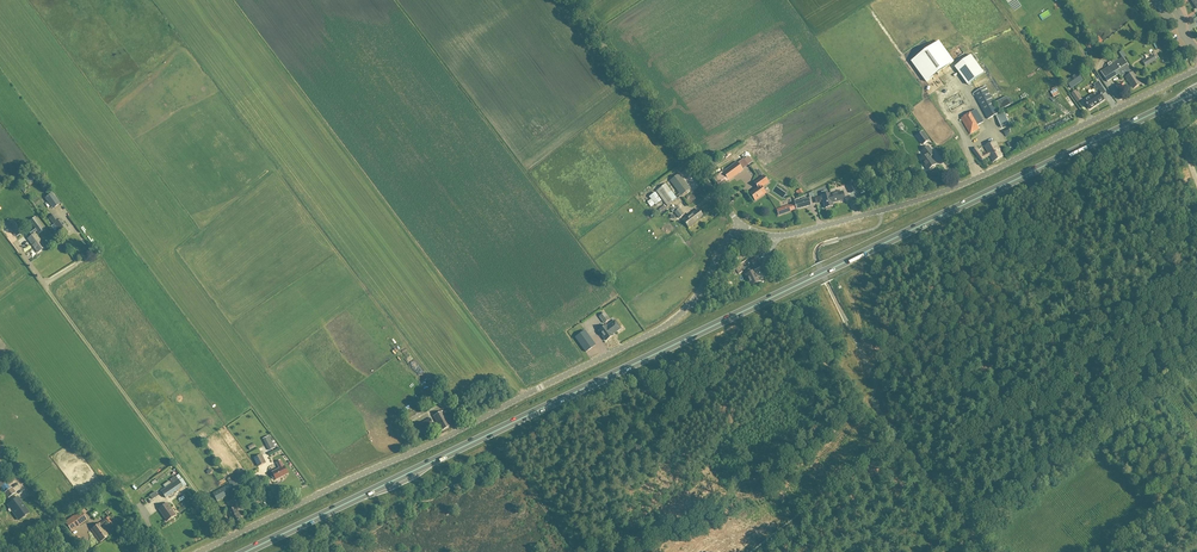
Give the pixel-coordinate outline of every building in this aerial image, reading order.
[(912,62),(926,82),(930,79),(950,64),(950,65),(954,62),(939,42),(936,45),(916,60),(915,59),(912,62)] [(955,67),(968,85),(984,73),(971,55),(955,67)] [(1121,77),(1131,71),(1124,59),(1119,61),(1101,72),(1107,82),(1120,74),(1121,77)] [(1075,76),(1066,82),(1071,89),(1083,81),(1079,75),(1081,74),(1077,68),(1072,71),(1075,76)] [(1133,89),(1142,84),(1134,72),(1126,77),(1133,89)] [(1097,93),(1084,101),(1087,106),(1086,106),(1089,110),(1089,109),(1090,110),(1099,103),(1100,104),(1103,102),(1103,101),(1105,100),(1102,96),(1103,95),(1099,90),(1102,88),(1099,82),(1094,85),(1096,87),(1094,88),(1097,93)] [(1122,82),(1116,86),(1119,91),(1125,87),(1122,82)] [(988,120),(1000,113),(986,87),(974,93),(988,120)] [(1071,94),(1077,103),(1082,100),(1076,91),(1071,94)] [(1008,100),(1006,97),(996,103),(1000,111),(1013,104),(1011,99),(1008,100)] [(962,118),(970,134),(979,129),(978,126),(984,123),(977,110),(962,118)] [(996,116),(1002,129),(1010,125),(1004,113),(996,116)] [(917,137),(923,145),(929,140),(923,132),(917,137)] [(993,163),(1004,157),(995,141),(985,147),(988,153),(983,156),(977,148),(973,151),(981,162),(985,159),(990,156),(993,163)] [(925,165),(929,170),(936,164),(931,157),(934,155),(929,147),(922,151),(926,156),(921,160),(924,166),(925,165)] [(723,173),(729,181),(743,171),(737,162),(723,173)] [(32,183),(39,178),(33,170),(26,175),(32,183)] [(681,196),(690,189),(679,174),(670,181),(681,196)] [(754,183),(758,188),(750,193),(755,201),(766,193),(761,187),(768,182),(763,176),(754,183)] [(851,193),(856,190),(855,188),(852,183),(847,185),(849,190),(851,193)] [(680,194),(676,197),(666,184),(656,191),(667,206),(677,199),(681,196),(680,194)] [(655,191),(649,195),(656,204),(662,199),(655,191)] [(831,195),(833,203),(845,200),(843,192),(831,195)] [(53,209),(59,204),(52,193),(45,198),(53,209)] [(833,203),(831,195),(830,194),(822,196),(825,208),(833,206),(833,203)] [(809,200),(795,204),(796,209),(811,206),(809,200)] [(789,206),(777,210),(779,215),(791,211),(789,206)] [(679,219),(684,215),(680,209),(675,213),(679,219)] [(695,222),(703,216),(698,209),(690,216),(690,215),(683,220),(688,228),(695,223),(695,222)] [(642,214),(647,222),(652,218),(647,211),(642,214)] [(69,231),(61,220),(58,222),(54,215),(49,219),(54,225),(58,230),(58,229),(63,235),(69,231)] [(28,239),(38,253),(45,248),(35,234),(34,235),(34,234),(36,232),(37,234),(44,229),(36,217),(30,222),(36,229),(30,234),(32,236),(28,239)] [(7,224),(13,233),(18,229),(12,220),(7,224)] [(738,261),(745,257),(742,251),(735,255),(738,261)] [(756,270),(762,267),(757,258),(752,261),(756,270)] [(751,286),(760,281),(754,271),(746,275),(751,286)] [(604,313),(599,317),(604,323),(609,320),(604,313)] [(612,335),(620,329),(615,321),(607,327),(606,326),(599,331),(606,341),(613,336),(612,335)] [(585,331),(575,338),(586,352),(595,345),(585,331)] [(441,431),(451,426),(443,411),(433,416),(441,431)] [(417,435),(434,426),(430,418),(412,428),(417,435)] [(269,436),(263,439),(270,451),(275,448),(277,447),(274,440),(272,441),(269,436)] [(265,463),(261,455),(254,459),(258,467),(265,463)] [(272,472),(272,473),(272,474),(271,475),(271,477),(272,478),(273,479),(274,479),(275,479),(276,480),(288,474),(284,466),(284,467),(281,461),(277,463),(279,468),(272,472)] [(166,498),(183,487),(179,480),(161,491),(166,498)] [(7,483),(0,488),(0,500),(13,491),(7,483)] [(217,501),(234,492),(230,485),(213,494),(217,501)] [(14,501),(12,502),(8,505),(15,516),(19,520),(21,518),(29,513),(18,498),(14,501)] [(176,515),(168,503),(159,510),(167,521),(176,515)] [(233,523),(241,519),(236,507),(227,511),(233,523)] [(72,532),(88,519),(81,511),(66,523),(72,532)] [(100,543),(110,536),(106,531),(110,528),(109,526),(112,523),(108,517),(104,520),(100,523),(91,530),(100,543)] [(80,549),(86,545),(79,537),(74,541),(80,549)]
